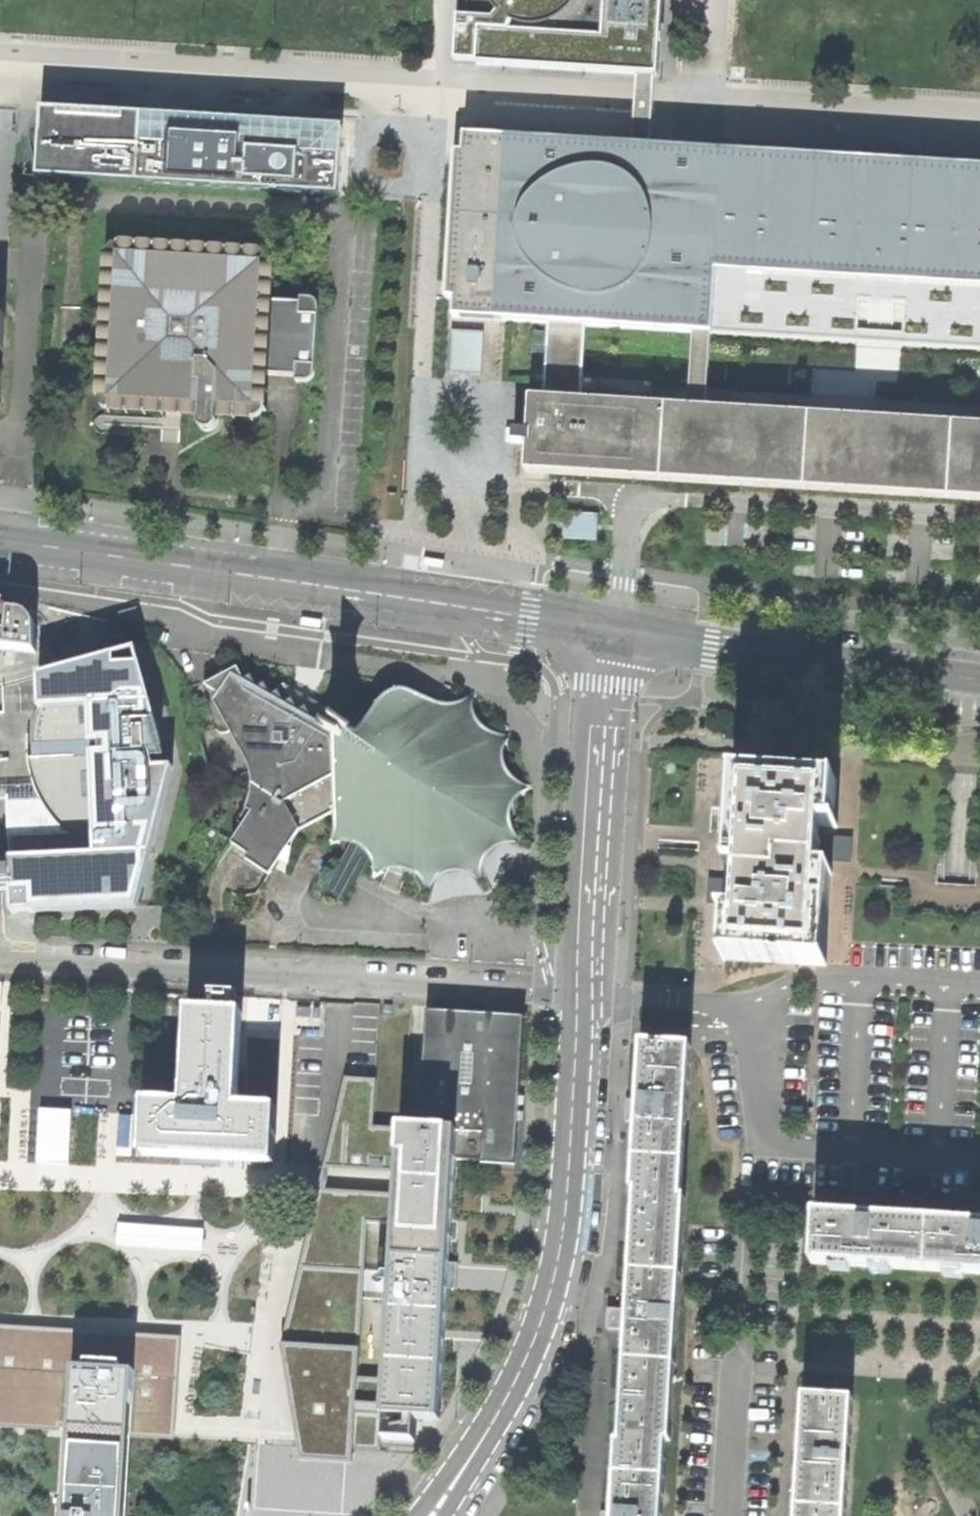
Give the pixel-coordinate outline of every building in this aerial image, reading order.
[(483,18),(456,18),(454,63),(477,64),(479,31),(499,32),(521,45),(543,54),(566,58),(591,61),(613,62),(641,63),(649,60),(654,55),(657,49),(660,5),(661,0),(473,0),(483,18)] [(483,18),(473,0),(457,0),(456,18),(483,18)] [(479,31),(477,64),(491,65),(634,74),(653,75),(656,75),(657,49),(654,55),(649,60),(641,63),(613,62),(591,61),(566,58),(543,54),(521,45),(499,32),(479,31)] [(652,100),(653,75),(634,74),(631,98),(629,140),(649,141),(652,100)] [(155,115),(42,108),(37,177),(337,195),(340,151),(342,127),(155,115)] [(461,128),(460,144),(593,154),(704,161),(715,162),(716,145),(649,141),(629,140),(461,128)] [(715,162),(704,161),(632,156),(593,154),(460,144),(451,144),(444,292),(456,292),(455,302),(454,311),(545,318),(542,355),(540,391),(523,390),(518,463),(567,467),(979,495),(979,423),(706,407),(710,336),(979,354),(979,163),(899,158),(716,145),(715,162)] [(108,338),(105,404),(174,408),(199,410),(198,420),(198,424),(200,428),(204,430),(208,431),(212,430),(215,427),(217,423),(218,411),(259,413),(261,373),(296,376),(296,380),(307,381),(310,380),(313,377),(316,372),(319,311),(319,306),(316,303),(313,300),(300,299),(300,304),(265,301),(267,260),(112,250),(108,338)] [(452,370),(485,373),(488,332),(456,329),(452,370)] [(602,513),(568,512),(567,538),(600,540),(602,513)] [(419,567),(440,569),(441,560),(425,558),(421,557),(420,563),(419,567)] [(35,654),(33,625),(31,619),(26,615),(21,613),(8,611),(6,634),(0,633),(2,611),(0,611),(0,649),(35,654)] [(326,619),(306,616),(305,626),(321,628),(325,628),(326,623),(326,619)] [(9,882),(11,914),(135,908),(171,769),(154,769),(150,755),(157,755),(150,724),(156,724),(134,651),(36,677),(35,713),(32,731),(30,747),(39,746),(39,758),(27,759),(28,771),(32,785),(38,797),(6,798),(9,869),(1,870),(1,883),(9,882)] [(248,810),(240,826),(243,830),(233,844),(249,855),(246,860),(270,876),(286,853),(301,832),(334,816),(345,830),(354,840),(365,850),(382,861),(394,867),(405,873),(413,878),(420,879),(436,879),(455,878),(467,874),(481,868),(495,854),(502,845),(510,834),(514,821),(515,810),(513,796),(510,783),(505,766),(497,751),(488,737),(476,722),(465,710),(448,725),(442,718),(432,708),(422,700),(412,696),(403,694),(395,696),(388,700),(379,715),(367,745),(357,739),(358,735),(337,727),(336,730),(343,734),(341,739),(328,730),(325,724),(322,720),(316,724),(310,713),(302,717),(296,704),(288,707),(282,696),(274,699),(267,688),(259,692),(255,680),(247,684),(241,672),(234,675),(228,678),(204,689),(212,725),(215,731),(218,735),(222,736),(231,732),(250,769),(253,785),(252,798),(248,810)] [(464,700),(477,707),(483,702),(476,695),(464,700)] [(499,743),(507,750),(514,739),(512,736),(498,737),(499,743)] [(828,837),(831,786),(735,779),(730,842),(729,866),(742,867),(740,892),(739,915),(726,914),(724,956),(820,962),(825,879),(812,878),(813,857),(814,836),(828,837)] [(521,784),(517,793),(523,800),(532,793),(532,789),(521,784)] [(332,834),(329,844),(331,848),(336,847),(341,846),(339,839),(332,834)] [(379,868),(371,868),(372,880),(376,880),(384,875),(379,868)] [(146,1107),(143,1156),(195,1160),(195,1166),(208,1167),(221,1168),(221,1160),(274,1164),(277,1115),(235,1112),(242,1016),(222,1015),(223,1008),(239,1009),(240,997),(229,997),(216,996),(215,1015),(192,1013),(185,1109),(146,1107)] [(423,1107),(421,1131),(458,1133),(457,1142),(456,1162),(480,1164),(510,1165),(514,1091),(514,1090),(518,1017),(428,1012),(423,1107)] [(663,1440),(667,1440),(685,1197),(678,1197),(688,1045),(642,1042),(639,1097),(627,1096),(627,1108),(626,1117),(637,1118),(632,1188),(637,1189),(629,1303),(616,1303),(615,1314),(614,1327),(628,1329),(627,1340),(619,1444),(615,1444),(610,1513),(600,1512),(600,1515),(657,1515),(663,1440)] [(398,1172),(400,1130),(404,1078),(363,1077),(343,1167),(398,1172)] [(391,1302),(384,1419),(441,1422),(446,1335),(450,1273),(451,1259),(456,1162),(457,1142),(458,1133),(421,1131),(400,1130),(398,1172),(398,1177),(397,1194),(391,1302)] [(382,1451),(397,1194),(319,1190),(281,1345),(296,1433),(298,1446),(301,1461),(353,1465),(354,1449),(368,1450),(382,1451)] [(812,1261),(979,1271),(979,1221),(866,1214),(815,1211),(812,1261)] [(127,1430),(172,1429),(173,1425),(173,1416),(176,1331),(0,1322),(0,1420),(60,1423),(64,1361),(131,1364),(127,1430)] [(131,1364),(64,1361),(60,1423),(54,1515),(123,1515),(127,1438),(127,1434),(127,1430),(131,1364)] [(848,1393),(800,1390),(797,1453),(793,1515),(840,1515),(848,1393)]
